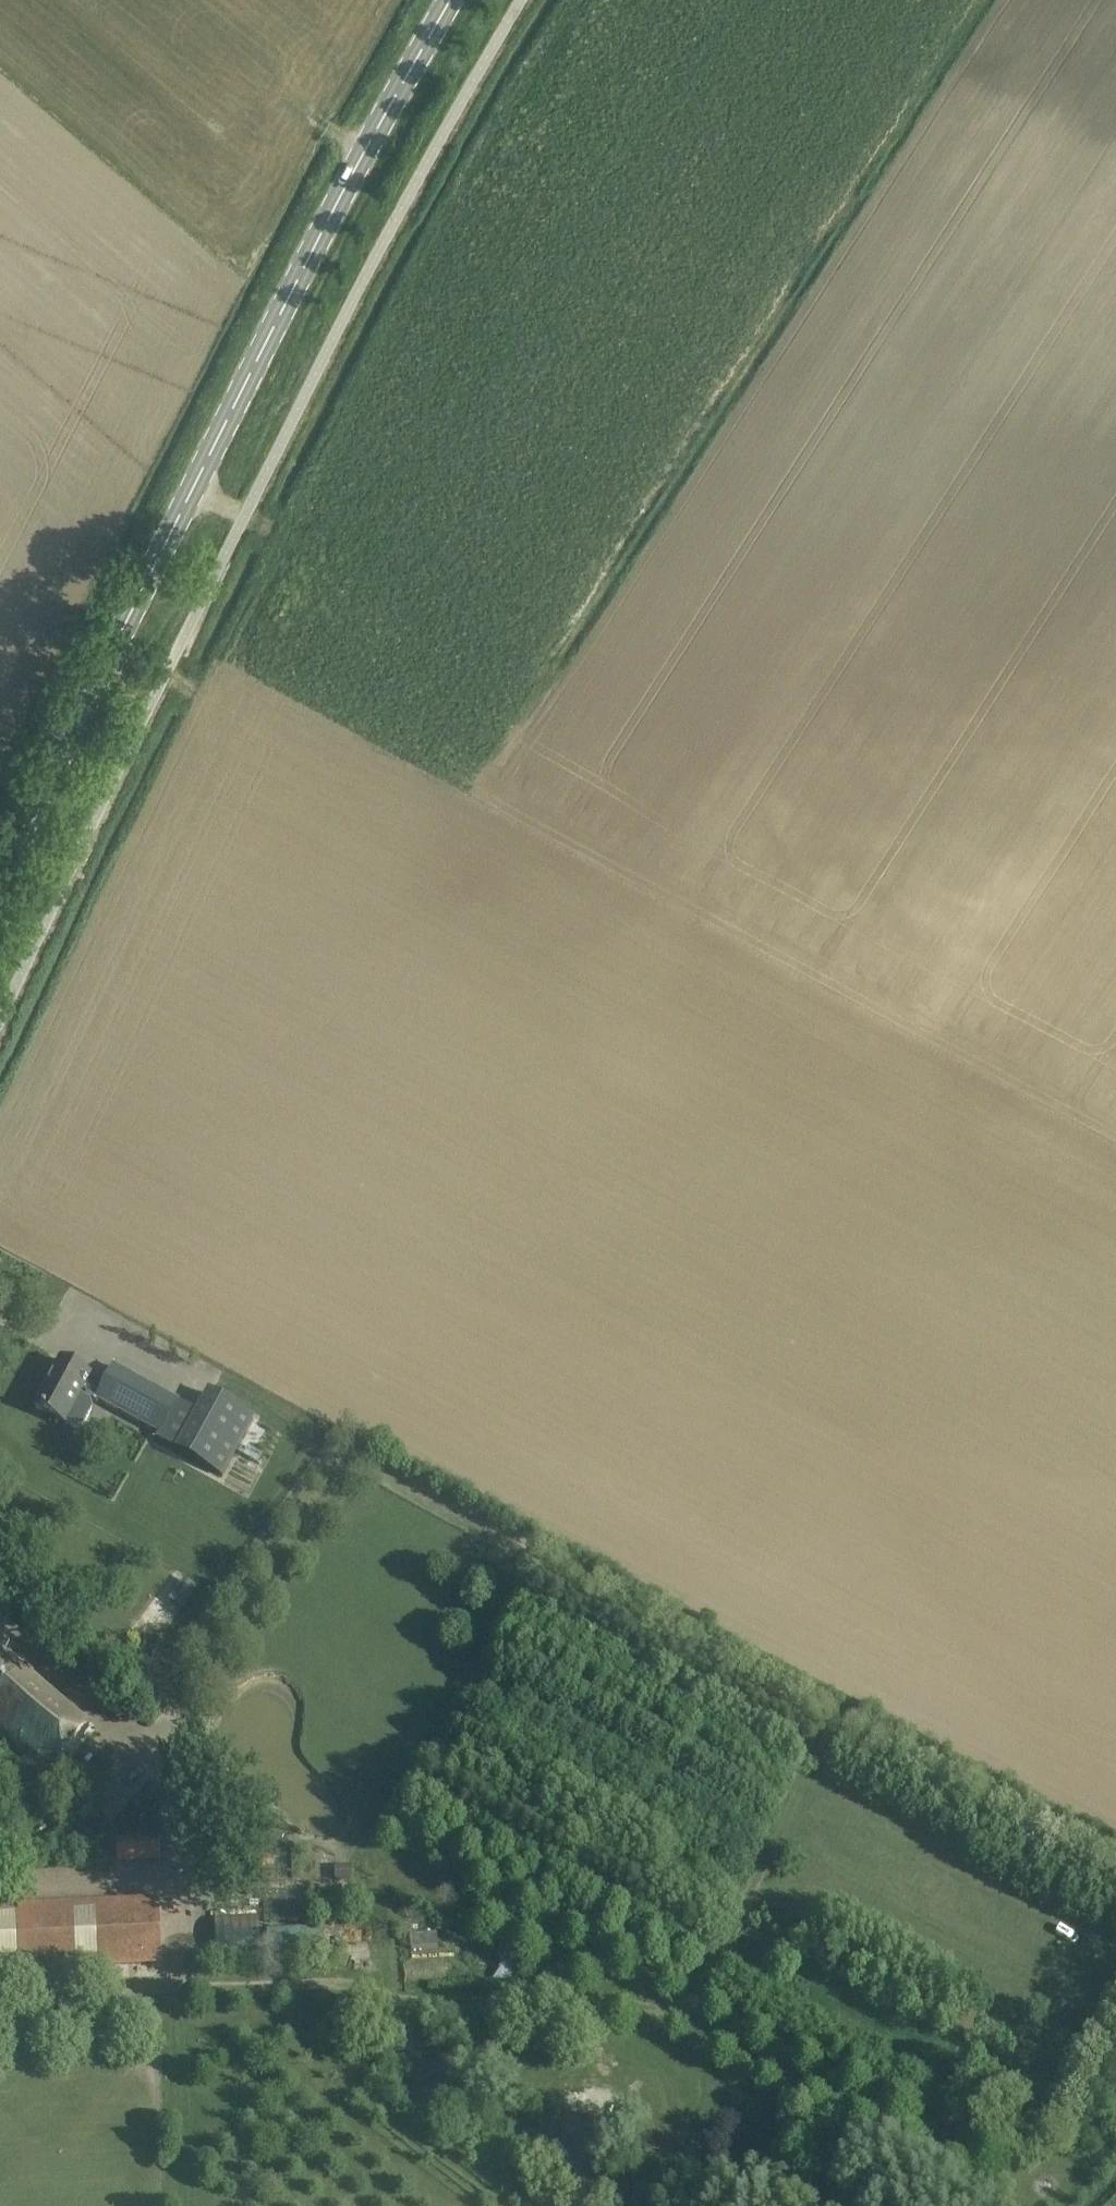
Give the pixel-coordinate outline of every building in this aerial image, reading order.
[(61,1360),(35,1408),(54,1419),(65,1424),(75,1430),(84,1427),(89,1418),(94,1409),(91,1401),(80,1395),(84,1388),(99,1396),(97,1399),(161,1433),(157,1440),(180,1452),(219,1472),(248,1416),(213,1398),(210,1396),(200,1414),(179,1404),(180,1402),(134,1377),(115,1367),(105,1385),(89,1377),(90,1376),(61,1360)] [(248,1446),(243,1455),(258,1463),(263,1454),(248,1446)] [(169,1600),(179,1607),(192,1588),(181,1581),(169,1600)] [(10,1642),(0,1636),(0,1726),(54,1771),(91,1728),(3,1653),(10,1642)] [(159,1836),(116,1838),(117,1864),(160,1862),(159,1836)] [(352,1866),(335,1867),(335,1882),(353,1881),(352,1866)] [(155,1960),(153,1906),(0,1913),(0,1967),(155,1960)] [(257,1948),(258,1920),(217,1919),(216,1947),(257,1948)] [(322,1928),(267,1929),(268,1956),(323,1955),(322,1928)] [(768,1948),(772,1938),(749,1929),(745,1938),(768,1948)] [(438,1936),(411,1937),(411,1950),(438,1948),(438,1936)]
